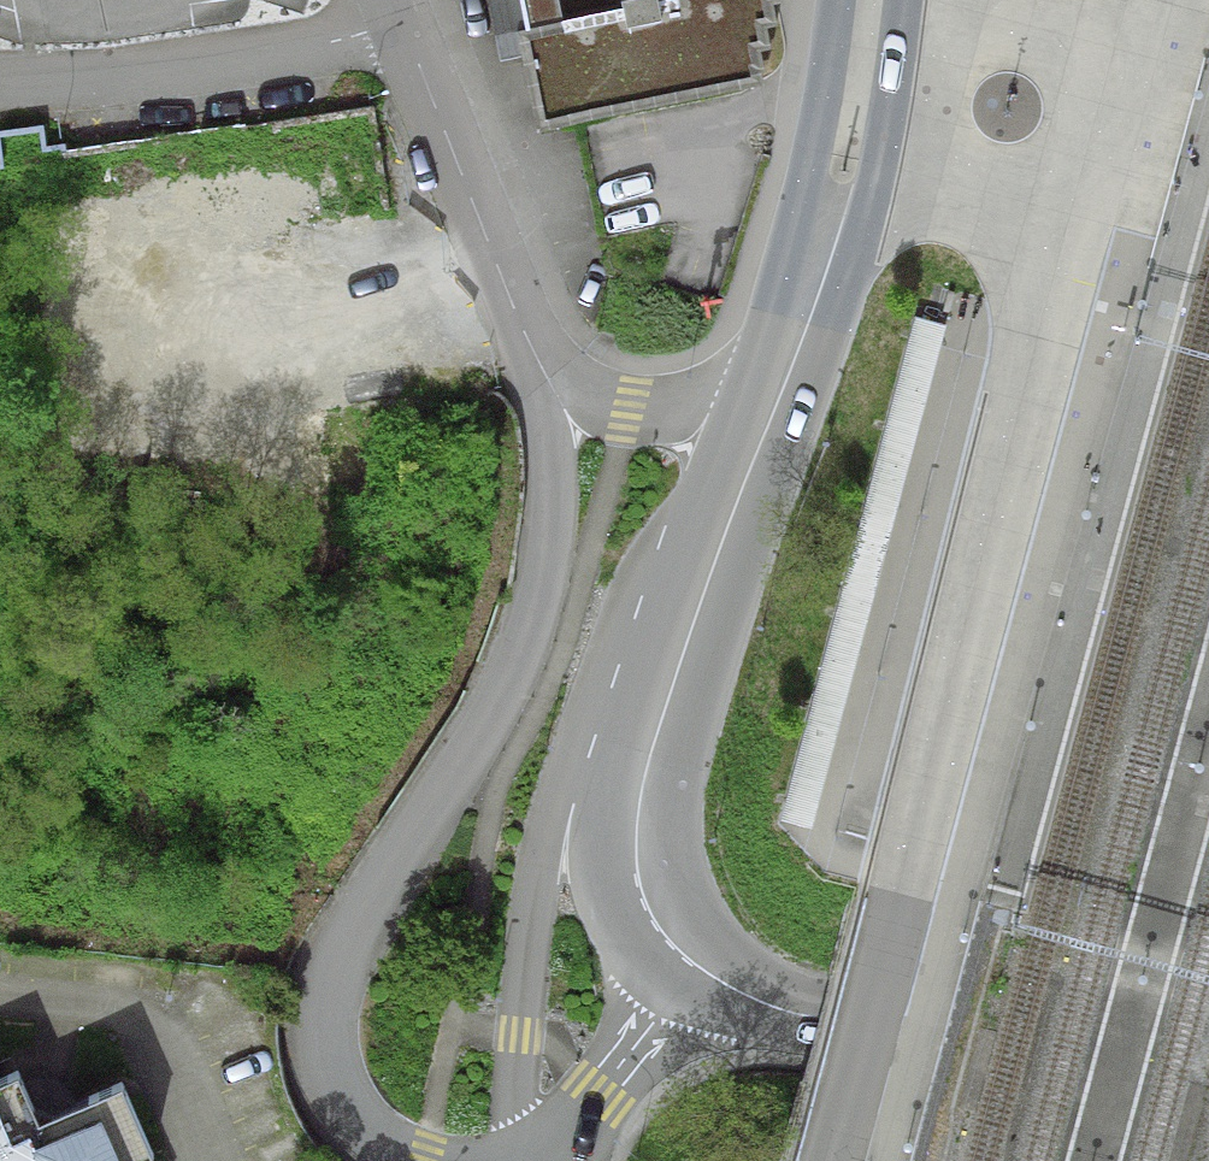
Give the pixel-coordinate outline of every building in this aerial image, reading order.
[(499,62),(523,55),(540,134),(766,86),(763,73),(765,72),(761,51),(771,50),(768,29),(777,28),(775,5),(784,4),(783,0),(488,0),(499,62)] [(915,318),(783,818),(811,825),(946,328),(915,318)] [(120,1077),(36,1114),(17,1070),(0,1077),(0,1160),(157,1160),(120,1077)]
